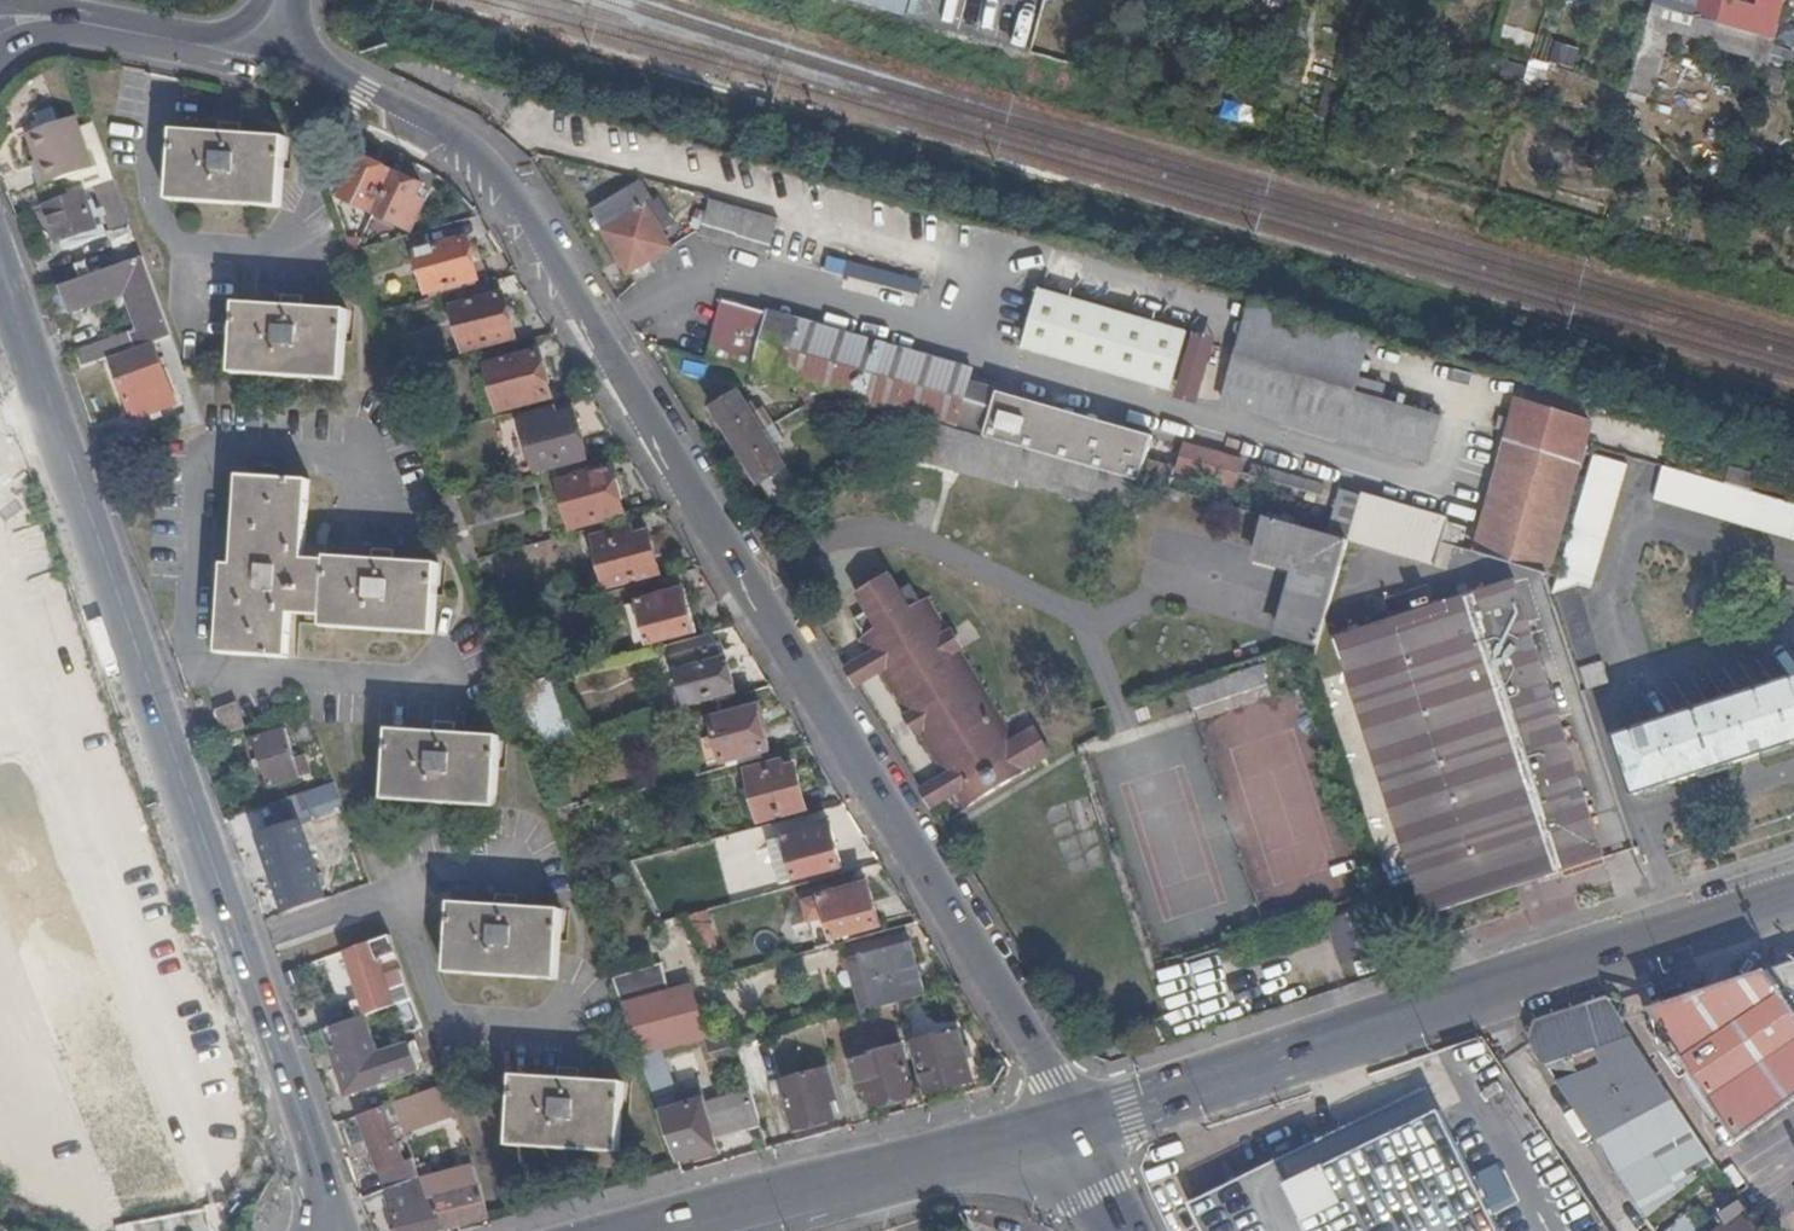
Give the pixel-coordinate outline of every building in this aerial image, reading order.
[(912,0),(849,0),(907,17),(912,0)] [(1770,55),(1774,40),(1717,24),(1723,0),(1696,0),(1691,17),(1676,13),(1679,0),(1654,0),(1653,6),(1629,93),(1647,98),(1665,33),(1672,35),(1674,28),(1770,55)] [(1696,0),(1679,0),(1676,13),(1691,17),(1696,0)] [(1774,40),(1785,0),(1759,0),(1756,9),(1723,0),(1717,24),(1774,40)] [(1723,0),(1756,9),(1759,0),(1723,0)] [(1537,34),(1516,28),(1510,50),(1530,57),(1537,34)] [(1527,84),(1546,89),(1552,66),(1534,61),(1527,84)] [(30,117),(35,131),(57,123),(51,109),(30,117)] [(25,135),(28,144),(76,127),(72,117),(57,123),(35,131),(25,135)] [(220,134),(240,135),(241,126),(221,125),(220,134)] [(76,127),(28,144),(34,161),(44,186),(92,168),(76,127)] [(284,138),(240,135),(220,134),(174,131),(169,193),(280,201),(284,138)] [(352,179),(345,176),(336,196),(371,212),(390,172),(362,160),(356,172),(352,179)] [(44,186),(34,161),(30,162),(39,188),(44,186)] [(348,168),(345,176),(352,179),(356,172),(348,168)] [(413,207),(416,200),(423,187),(395,174),(377,214),(412,231),(421,211),(413,207)] [(130,221),(115,180),(94,187),(109,228),(130,221)] [(631,189),(590,213),(627,273),(668,249),(631,189)] [(82,191),(45,205),(58,242),(61,241),(63,249),(104,235),(92,200),(85,202),(82,191)] [(425,204),(416,200),(413,207),(421,211),(425,204)] [(779,219),(712,200),(702,236),(768,255),(779,219)] [(465,239),(415,253),(427,293),(477,280),(465,239)] [(143,258),(60,287),(69,312),(112,297),(125,293),(129,305),(138,329),(131,333),(136,349),(159,341),(171,336),(143,258)] [(498,279),(472,286),(476,302),(452,308),(464,351),(513,338),(498,279)] [(1188,333),(1039,291),(1023,349),(1172,392),(1188,333)] [(125,293),(112,297),(116,309),(129,305),(125,293)] [(280,306),(301,307),(301,299),(281,298),(280,306)] [(723,302),(708,360),(709,360),(714,344),(738,351),(749,309),(723,302)] [(345,310),(301,307),(280,306),(234,303),(230,366),(341,373),(345,310)] [(1253,305),(1245,330),(1315,350),(1361,365),(1369,337),(1253,305)] [(709,360),(928,423),(945,365),(749,309),(738,351),(714,344),(709,360)] [(1315,350),(1245,330),(1237,362),(1238,362),(1354,394),(1356,382),(1361,365),(1315,350)] [(75,352),(80,368),(136,349),(131,333),(75,352)] [(1205,404),(1217,340),(1192,335),(1180,399),(1205,404)] [(182,366),(171,336),(159,341),(170,370),(182,366)] [(149,414),(156,411),(174,405),(153,345),(110,361),(132,420),(149,414)] [(537,353),(488,367),(501,410),(550,397),(537,353)] [(1354,394),(1238,362),(1225,408),(1428,466),(1441,419),(1382,402),(1354,394)] [(928,423),(936,426),(956,432),(969,385),(972,372),(945,365),(928,423)] [(1354,394),(1382,402),(1384,390),(1356,382),(1354,394)] [(956,432),(984,440),(998,394),(969,385),(956,432)] [(739,392),(711,408),(759,485),(760,485),(770,500),(795,485),(739,392)] [(1141,485),(1147,463),(1154,439),(998,394),(984,440),(1137,484),(1141,485)] [(1520,408),(1518,415),(1591,439),(1593,427),(1520,408)] [(158,418),(156,411),(149,414),(151,421),(158,418)] [(548,414),(522,420),(537,471),(586,457),(574,414),(550,421),(548,414)] [(1591,439),(1518,415),(1480,559),(1550,578),(1591,439)] [(936,426),(933,428),(923,465),(1016,490),(1018,484),(1127,516),(1137,484),(984,440),(956,432),(936,426)] [(1320,513),(1327,489),(1185,450),(1180,474),(1320,513)] [(1569,642),(1591,635),(1575,585),(1586,579),(1632,460),(1599,450),(1550,578),(1542,598),(1553,595),(1569,642)] [(1141,485),(1170,493),(1176,471),(1147,463),(1141,485)] [(1669,463),(1657,494),(1793,537),(1793,502),(1669,463)] [(622,514),(610,468),(559,482),(571,528),(622,514)] [(391,562),(370,560),(326,557),(325,562),(301,560),(307,481),(245,477),(237,565),(229,564),(222,654),(285,658),(290,613),(321,615),(321,619),(431,627),(436,564),(391,562)] [(1332,539),(1345,542),(1439,568),(1444,549),(1451,525),(1345,495),(1332,539)] [(1279,637),(1316,647),(1345,542),(1332,539),(1265,520),(1255,558),(1299,571),(1279,637)] [(1451,525),(1444,549),(1459,553),(1465,529),(1451,525)] [(659,572),(647,534),(631,538),(629,530),(594,540),(608,587),(659,572)] [(371,552),(370,560),(391,562),(391,553),(371,552)] [(944,777),(955,793),(964,809),(1033,768),(1031,765),(1050,754),(1049,752),(1073,737),(1069,729),(1044,744),(1039,735),(1032,740),(1028,734),(1016,741),(927,599),(920,604),(910,587),(900,592),(889,575),(856,596),(853,592),(841,600),(863,636),(859,639),(870,656),(879,672),(944,777)] [(1514,590),(1503,586),(1346,639),(1437,915),(1603,860),(1545,682),(1514,590)] [(683,590),(638,603),(650,644),(692,632),(693,633),(695,632),(683,590)] [(1578,671),(1600,664),(1591,635),(1569,642),(1578,671)] [(717,649),(676,660),(688,703),(733,691),(726,662),(721,664),(717,649)] [(879,672),(870,656),(846,671),(855,686),(879,672)] [(1578,671),(1585,692),(1608,684),(1600,664),(1578,671)] [(531,752),(584,738),(579,720),(560,725),(547,679),(508,689),(531,752)] [(1617,739),(1634,795),(1793,744),(1793,682),(1617,739)] [(214,711),(223,736),(242,729),(232,704),(214,711)] [(724,762),(769,750),(757,708),(712,720),(724,762)] [(434,733),(453,734),(453,726),(434,725),(434,733)] [(284,730),(254,739),(268,787),(308,775),(303,760),(294,762),(284,730)] [(498,737),(453,734),(434,733),(387,730),(383,793),(495,800),(498,737)] [(780,763),(747,772),(760,822),(806,809),(794,767),(782,771),(780,763)] [(920,792),(930,807),(955,793),(944,777),(920,792)] [(301,816),(340,801),(333,782),(271,804),(281,831),(271,835),(277,852),(266,856),(271,867),(281,863),(285,874),(325,859),(310,821),(304,823),(301,816)] [(569,822),(565,811),(552,814),(556,826),(569,822)] [(830,826),(785,839),(795,880),(843,868),(830,826)] [(653,885),(640,860),(630,863),(644,890),(653,885)] [(869,884),(821,899),(833,940),(879,926),(869,884)] [(277,899),(259,905),(263,917),(281,910),(277,899)] [(497,908),(518,909),(518,901),(498,899),(497,908)] [(560,912),(518,909),(497,908),(451,904),(446,966),(556,975),(560,912)] [(693,919),(699,949),(717,946),(712,916),(693,919)] [(1339,967),(1365,962),(1356,917),(1330,922),(1339,967)] [(389,936),(346,950),(362,997),(351,1001),(356,1017),(363,1015),(400,1002),(412,999),(407,984),(388,991),(378,961),(389,957),(397,981),(405,978),(389,936)] [(895,1003),(924,995),(911,944),(858,958),(872,1009),(895,1003)] [(1452,953),(1434,959),(1437,968),(1455,962),(1452,953)] [(1711,990),(1736,1026),(1793,1107),(1793,1106),(1793,963),(1711,990)] [(660,965),(610,977),(638,1056),(656,1052),(704,1040),(708,1055),(737,1047),(733,1030),(706,1037),(690,986),(667,992),(660,965)] [(1376,979),(1358,984),(1361,993),(1379,988),(1376,979)] [(1739,1144),(1793,1107),(1736,1026),(1711,990),(1650,1011),(1674,1047),(1666,1052),(1711,1122),(1721,1116),(1739,1144)] [(1694,1132),(1606,998),(1535,1021),(1528,1040),(1579,1117),(1616,1173),(1694,1132)] [(414,1041),(427,1037),(412,999),(400,1002),(414,1041)] [(356,1017),(323,1029),(346,1092),(418,1068),(409,1043),(377,1054),(363,1015),(356,1017)] [(958,1032),(915,1044),(928,1093),(971,1081),(958,1032)] [(901,1047),(859,1059),(873,1108),(915,1097),(901,1047)] [(670,1090),(656,1052),(638,1056),(653,1095),(670,1090)] [(826,1070),(781,1083),(795,1129),(834,1119),(828,1097),(833,1095),(826,1070)] [(558,1080),(577,1081),(577,1073),(559,1072),(558,1080)] [(623,1085),(577,1081),(558,1080),(511,1076),(507,1139),(618,1147),(623,1085)] [(401,1129),(453,1110),(444,1084),(390,1102),(401,1129)] [(1400,1131),(1438,1112),(1433,1101),(1427,1088),(1386,1109),(1357,1124),(1334,1135),(1276,1165),(1281,1175),(1287,1189),(1400,1131)] [(673,1099),(670,1090),(653,1095),(655,1103),(673,1099)] [(713,1140),(760,1128),(750,1092),(703,1103),(700,1092),(679,1097),(682,1109),(660,1115),(676,1161),(717,1151),(713,1140)] [(655,1103),(660,1115),(682,1109),(679,1097),(673,1099),(655,1103)] [(359,1116),(387,1187),(419,1175),(413,1159),(402,1163),(380,1107),(359,1116)] [(1438,1112),(1400,1131),(1287,1189),(1281,1175),(1276,1165),(1255,1175),(1189,1208),(1201,1230),(1498,1230),(1438,1112)] [(1694,1132),(1616,1173),(1644,1217),(1717,1169),(1694,1132)] [(428,1199),(437,1197),(449,1194),(441,1174),(421,1181),(428,1199)] [(445,1227),(437,1197),(428,1199),(421,1181),(419,1175),(387,1187),(382,1189),(397,1230),(427,1230),(445,1227)] [(437,1197),(445,1227),(488,1217),(480,1185),(449,1194),(437,1197)] [(1730,1188),(1714,1198),(1725,1212),(1720,1216),(1728,1227),(1721,1230),(1758,1230),(1730,1188)] [(227,1206),(117,1223),(118,1230),(231,1230),(227,1206)] [(1697,1210),(1667,1230),(1714,1230),(1697,1210)]
